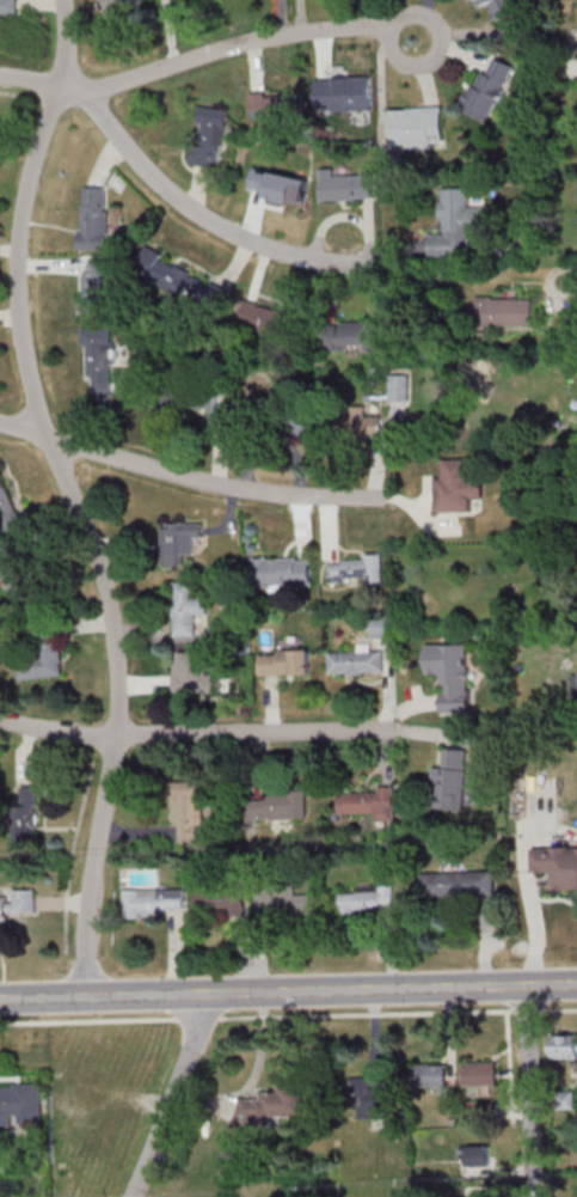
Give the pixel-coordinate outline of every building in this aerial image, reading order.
[(16,14),(16,0),(0,0),(0,15),(16,14)] [(476,8),(491,4),(496,20),(519,13),(515,0),(473,0),(476,8)] [(513,67),(487,56),(464,113),(491,123),(513,67)] [(318,85),(318,113),(372,112),(372,85),(318,85)] [(251,121),(303,120),(302,93),(251,94),(251,121)] [(190,165),(218,170),(228,112),(199,108),(190,165)] [(391,111),(392,148),(444,147),(443,109),(391,111)] [(255,151),(247,176),(302,194),(310,169),(255,151)] [(373,200),(373,174),(335,174),(335,171),(320,171),(320,201),(373,200)] [(80,251),(106,251),(106,189),(80,189),(80,251)] [(442,190),(443,235),(428,235),(429,257),(470,256),(470,231),(498,230),(497,207),(470,208),(469,190),(442,190)] [(234,296),(145,249),(133,272),(184,300),(221,320),(234,296)] [(107,313),(107,262),(80,262),(80,313),(107,313)] [(534,326),(534,298),(475,298),(475,326),(534,326)] [(293,315),(245,301),(239,322),(286,337),(293,315)] [(380,322),(315,322),(315,349),(380,349),(380,322)] [(111,390),(111,329),(82,329),(82,378),(92,378),(92,390),(111,390)] [(390,403),(409,403),(409,376),(390,376),(390,403)] [(219,387),(168,387),(168,412),(208,412),(208,424),(231,424),(231,403),(219,403),(219,387)] [(311,404),(261,404),(261,433),(311,433),(311,404)] [(380,438),(380,416),(366,416),(366,406),(350,406),(350,416),(330,416),(330,438),(380,438)] [(436,512),(471,511),(471,499),(483,498),(483,478),(469,478),(469,458),(441,458),(442,478),(436,478),(436,512)] [(6,533),(23,526),(0,473),(0,517),(6,533)] [(161,566),(183,566),(183,554),(202,554),(202,523),(161,523),(161,566)] [(0,563),(0,572),(9,602),(43,592),(27,537),(0,545),(5,562),(0,563)] [(382,557),(329,558),(329,583),(383,582),(382,557)] [(311,558),(253,558),(253,586),(311,586),(311,558)] [(173,636),(195,636),(195,615),(207,615),(206,598),(194,598),(194,582),(173,582),(173,636)] [(18,681),(63,677),(57,619),(34,621),(37,651),(15,654),(18,681)] [(441,675),(442,714),(470,714),(469,644),(426,645),(427,675),(441,675)] [(309,675),(309,651),(259,651),(259,675),(309,675)] [(174,694),(208,694),(208,652),(174,652),(174,694)] [(328,652),(328,674),(382,674),(382,652),(328,652)] [(573,847),(576,847),(576,888),(555,888),(555,879),(555,869),(550,871),(550,872),(536,872),(535,848),(555,848),(555,847),(573,847)] [(557,1034),(576,1033),(576,1057),(555,1058),(557,1034)] [(499,1061),(501,1085),(467,1086),(467,1062),(499,1061)] [(447,1063),(414,1063),(414,1086),(447,1086),(447,1063)] [(390,1087),(373,1087),(374,1077),(342,1077),(341,1115),(390,1115),(390,1087)] [(306,1116),(306,1084),(278,1084),(278,1091),(261,1091),(261,1098),(237,1098),(237,1127),(278,1127),(277,1116),(306,1116)] [(39,1124),(38,1085),(0,1085),(0,1124),(39,1124)] [(464,1147),(471,1147),(471,1146),(493,1146),(495,1165),(472,1166),(471,1158),(464,1158),(464,1147)]
